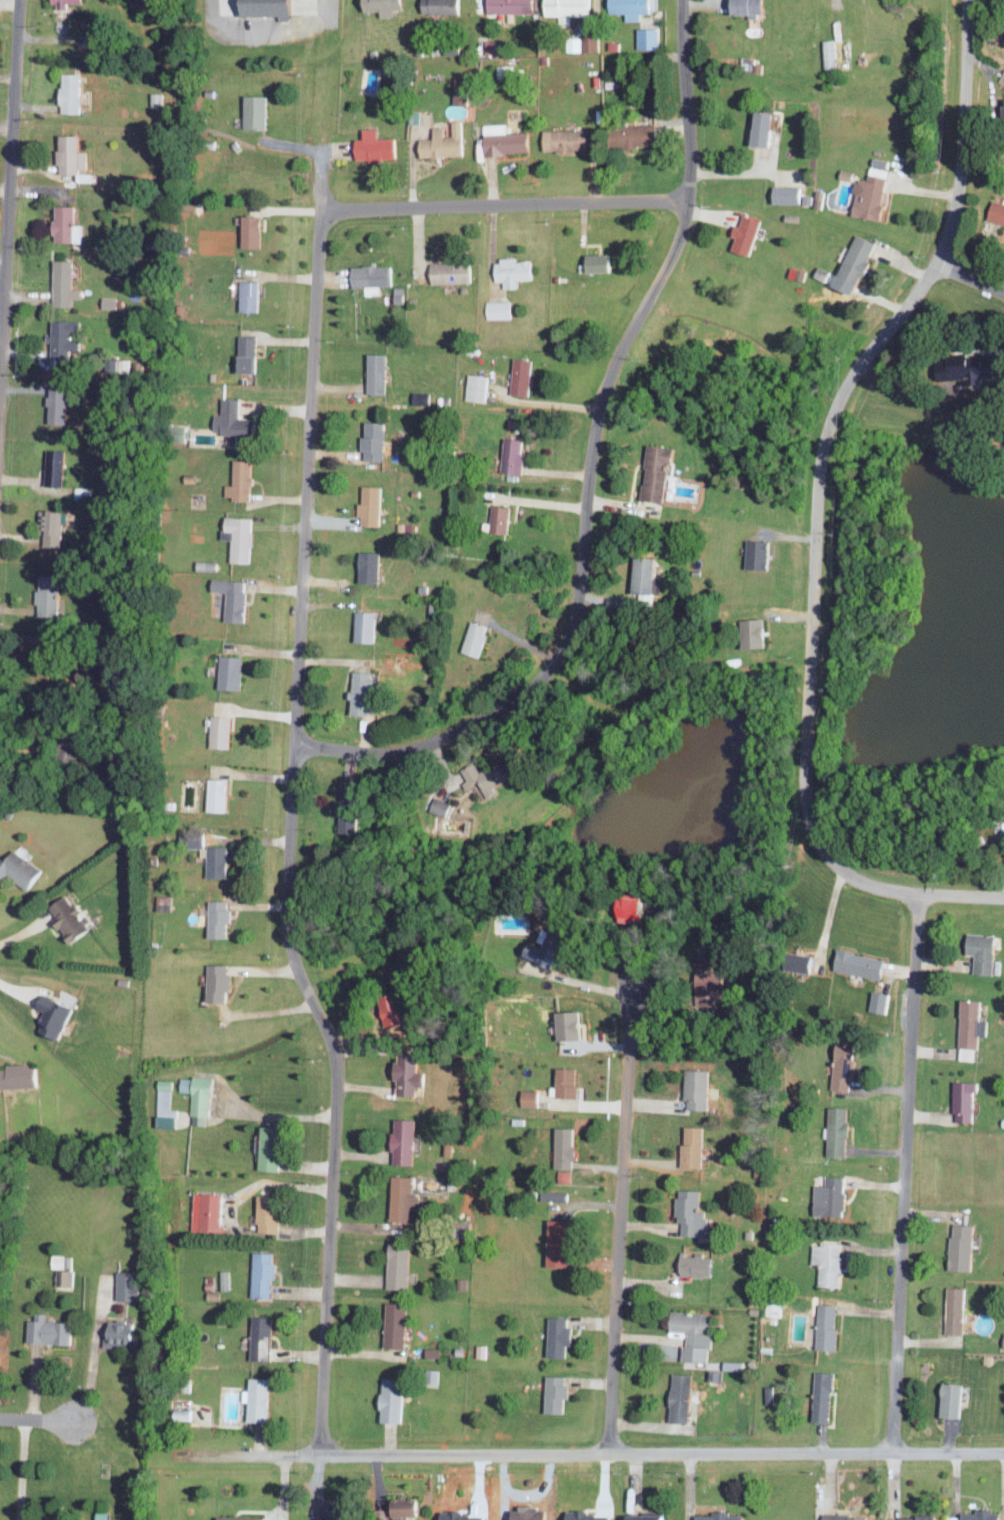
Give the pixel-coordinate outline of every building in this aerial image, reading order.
[(64,3),(77,2),(77,0),(49,0),(49,9),(64,8),(64,3)] [(234,14),(275,14),(275,20),(284,20),(284,0),(234,0),(234,14)] [(358,11),(377,10),(377,17),(389,16),(389,9),(397,9),(396,0),(357,0),(358,11)] [(417,13),(455,13),(455,3),(456,3),(456,0),(417,0),(417,13)] [(530,0),(484,0),(484,13),(530,12),(530,0)] [(542,15),(592,16),(592,0),(542,0),(542,15)] [(607,13),(625,12),(625,20),(639,20),(639,13),(647,12),(647,0),(607,0),(607,13)] [(725,15),(756,15),(757,0),(725,0),(725,15)] [(636,48),(654,48),(655,28),(636,27),(636,48)] [(581,37),(565,37),(566,51),(581,51),(581,37)] [(832,39),(820,40),(821,67),(833,67),(832,39)] [(56,112),(76,113),(77,73),(57,72),(56,112)] [(240,128),(262,129),(263,95),(241,95),(240,128)] [(764,145),(765,111),(747,110),(746,145),(764,145)] [(459,156),(459,120),(450,120),(450,135),(441,135),(441,127),(430,127),(430,138),(416,138),(416,156),(459,156)] [(524,131),(504,132),(504,124),(481,125),(481,154),(525,153),(524,131)] [(605,146),(651,145),(651,124),(604,125),(605,146)] [(373,128),(358,128),(359,138),(350,139),(351,160),(391,158),(390,137),(373,138),(373,128)] [(582,129),(541,130),(542,151),(582,150),(582,129)] [(54,173),(76,173),(76,168),(84,168),(84,151),(75,151),(75,134),(53,135),(54,173)] [(868,173),(886,178),(889,168),(877,165),(878,162),(872,160),(868,173)] [(876,220),(884,177),(866,174),(866,179),(855,177),(849,215),(876,220)] [(800,186),(769,186),(769,203),(797,203),(797,193),(800,193),(800,186)] [(990,201),(984,218),(1003,224),(1003,206),(990,201)] [(48,219),(49,242),(70,241),(69,205),(51,205),(51,219),(48,219)] [(238,247),(256,247),(256,215),(238,215),(238,247)] [(748,254),(756,219),(739,216),(737,227),(732,226),(728,250),(748,254)] [(853,285),(873,243),(853,234),(833,276),(853,285)] [(581,272),(603,271),(602,253),(581,254),(581,272)] [(501,288),(515,288),(515,279),(530,279),(530,260),(512,260),(512,259),(491,259),(491,280),(501,280),(501,288)] [(69,260),(51,260),(50,306),(69,306),(69,298),(78,298),(78,289),(69,288),(69,260)] [(466,282),(465,262),(426,264),(427,283),(466,282)] [(378,294),(378,286),(387,285),(387,265),(348,266),(349,287),(362,286),(363,295),(378,294)] [(254,311),(255,281),(238,280),(237,311),(254,311)] [(485,317),(508,318),(508,301),(485,300),(485,317)] [(251,335),(233,335),(233,372),(251,373),(251,335)] [(383,354),(364,353),(363,393),(382,393),(383,354)] [(524,396),(529,360),(512,358),(507,393),(524,396)] [(482,401),(483,381),(471,381),(472,374),(466,374),(465,400),(482,401)] [(42,423),(62,423),(63,390),(43,390),(42,423)] [(235,418),(235,398),(217,398),(217,414),(210,414),(210,433),(249,433),(249,418),(235,418)] [(380,460),(380,422),(361,422),(361,437),(357,437),(357,451),(361,451),(361,460),(380,460)] [(499,472),(519,473),(520,439),(501,438),(499,472)] [(660,502),(667,447),(644,444),(637,499),(660,502)] [(39,485),(59,486),(60,449),(40,449),(39,485)] [(229,485),(222,484),(222,498),(247,499),(247,460),(230,459),(229,485)] [(376,526),(378,486),(359,485),(359,503),(354,503),(354,517),(358,517),(358,525),(376,526)] [(487,532),(504,533),(505,506),(488,506),(487,532)] [(37,544),(57,545),(58,511),(38,510),(37,544)] [(227,562),(246,563),(247,517),(219,517),(219,538),(227,538),(227,562)] [(742,569),(763,569),(764,540),(743,540),(742,569)] [(354,582),(375,583),(376,552),(355,551),(354,582)] [(649,557),(630,556),(628,593),(648,593),(649,557)] [(239,622),(243,581),(209,578),(208,591),(223,592),(221,621),(239,622)] [(34,587),(32,615),(53,616),(54,588),(34,587)] [(371,642),(372,611),(351,611),(351,642),(371,642)] [(738,648),(759,647),(759,618),(737,619),(738,648)] [(476,656),(485,626),(469,620),(459,651),(476,656)] [(237,689),(237,656),(215,655),(215,689),(237,689)] [(346,714),(366,715),(368,671),(348,670),(346,714)] [(207,748),(225,748),(226,716),(208,716),(207,748)] [(459,771),(466,788),(475,783),(482,797),(497,791),(484,760),(459,771)] [(203,811),(222,811),(222,779),(204,779),(203,811)] [(441,816),(447,803),(433,796),(426,809),(441,816)] [(222,877),(222,860),(227,860),(227,846),(205,845),(205,877),(222,877)] [(7,849),(0,860),(0,873),(26,889),(38,869),(7,849)] [(83,931),(76,914),(74,915),(65,895),(45,903),(53,921),(52,921),(61,941),(83,931)] [(223,938),(223,923),(226,923),(226,900),(206,900),(205,938),(223,938)] [(962,954),(971,955),(970,974),(989,974),(990,935),(963,934),(962,954)] [(830,970),(876,979),(880,958),(833,950),(830,970)] [(808,955),(782,951),(779,969),(805,973),(808,955)] [(223,965),(204,964),(203,1003),(221,1003),(222,992),(226,992),(227,972),(223,972),(223,965)] [(882,1013),(885,993),(869,991),(866,1011),(882,1013)] [(41,1011),(31,1031),(52,1041),(67,1008),(36,994),(30,1006),(41,1011)] [(955,1047),(974,1048),(974,1035),(983,1036),(983,1020),(975,1020),(976,1000),(957,1000),(955,1047)] [(574,1011),(551,1012),(552,1040),(575,1039),(574,1011)] [(831,1044),(829,1088),(847,1089),(849,1045),(831,1044)] [(412,1095),(413,1085),(419,1086),(419,1071),(412,1071),(413,1057),(390,1056),(389,1078),(392,1079),(392,1094),(412,1095)] [(2,1068),(0,1068),(0,1088),(31,1087),(30,1064),(2,1065),(2,1068)] [(572,1096),(573,1067),(553,1067),(552,1096),(572,1096)] [(682,1108),(704,1109),(706,1069),(683,1068),(682,1108)] [(189,1114),(195,1115),(194,1123),(205,1124),(208,1077),(179,1075),(178,1091),(190,1092),(189,1114)] [(173,1109),(169,1108),(169,1079),(157,1079),(156,1115),(173,1115),(173,1109)] [(970,1121),(971,1080),(951,1080),(950,1120),(970,1121)] [(535,1106),(534,1089),(518,1090),(519,1106),(535,1106)] [(843,1156),(845,1107),(827,1106),(825,1155),(843,1156)] [(153,1126),(172,1127),(172,1116),(153,1116),(153,1126)] [(410,1164),(411,1119),(392,1118),(391,1132),(389,1132),(388,1163),(410,1164)] [(677,1166),(698,1167),(699,1126),(682,1125),(681,1142),(678,1142),(677,1166)] [(256,1169),(272,1169),(271,1126),(255,1126),(256,1169)] [(552,1168),(570,1167),(569,1126),(551,1127),(552,1168)] [(410,1194),(410,1175),(389,1175),(388,1220),(414,1221),(415,1194),(410,1194)] [(841,1175),(823,1175),(823,1184),(811,1184),(810,1214),(840,1215),(841,1175)] [(701,1209),(696,1209),(696,1189),(674,1188),(673,1221),(679,1221),(679,1234),(701,1234),(701,1209)] [(190,1230),(218,1231),(219,1193),(191,1192),(190,1230)] [(255,1194),(253,1231),(272,1232),(273,1195),(255,1194)] [(946,1269),(968,1270),(970,1224),(948,1223),(946,1269)] [(839,1243),(811,1242),(809,1264),(817,1265),(816,1285),(837,1286),(839,1243)] [(404,1288),(405,1243),(385,1243),(383,1287),(404,1288)] [(248,1296),(269,1297),(271,1252),(250,1251),(248,1296)] [(676,1254),(676,1275),(708,1276),(708,1254),(676,1254)] [(58,1285),(71,1286),(72,1269),(59,1269),(58,1285)] [(130,1300),(131,1271),(114,1271),(113,1299),(130,1300)] [(960,1333),(962,1287),(945,1286),(943,1333),(960,1333)] [(402,1347),(404,1302),(383,1301),(381,1346),(402,1347)] [(832,1349),(834,1304),(815,1303),(813,1348),(832,1349)] [(677,1360),(705,1361),(706,1332),(704,1332),(705,1312),(666,1310),(666,1330),(684,1331),(683,1344),(678,1344),(677,1360)] [(44,1320),(44,1312),(33,1312),(32,1319),(25,1318),(24,1342),(67,1343),(68,1321),(44,1320)] [(248,1360),(267,1360),(269,1316),(250,1315),(248,1360)] [(544,1355),(562,1356),(562,1344),(566,1344),(567,1326),(563,1326),(564,1317),(545,1316),(544,1355)] [(810,1421),(828,1421),(829,1372),(812,1371),(810,1421)] [(560,1412),(561,1397),(563,1397),(564,1375),(543,1374),(542,1412),(560,1412)] [(243,1421),(263,1421),(264,1377),(244,1377),(243,1421)] [(398,1422),(400,1381),(377,1381),(376,1421),(398,1422)] [(956,1416),(957,1382),(937,1382),(936,1416),(956,1416)] [(384,1515),(409,1516),(409,1498),(385,1497),(384,1515)] [(538,1506),(505,1507),(505,1519),(539,1519),(538,1506)] [(994,1510),(973,1509),(973,1512),(957,1512),(957,1519),(994,1519),(994,1510)] [(737,1513),(724,1513),(724,1510),(708,1510),(708,1514),(691,1514),(690,1519),(737,1519),(737,1513)]
